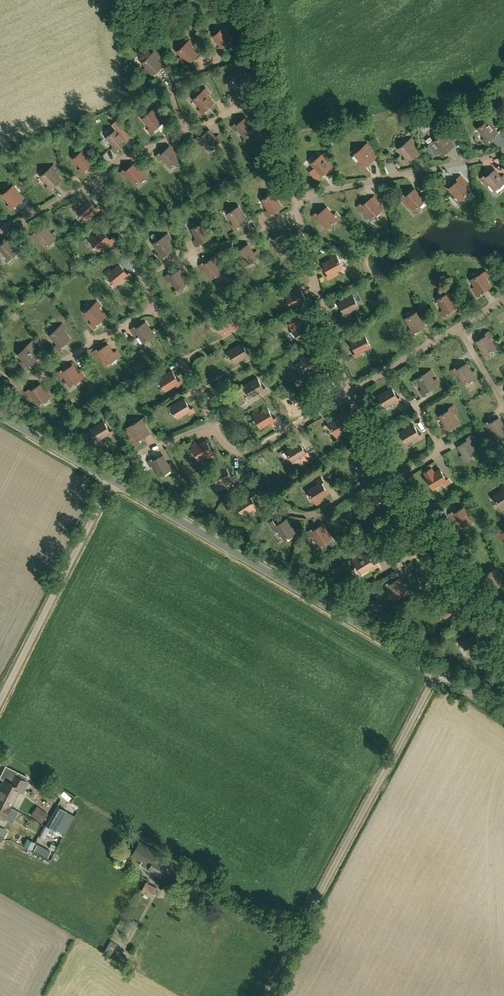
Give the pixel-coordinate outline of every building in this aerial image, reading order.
[(223,52),(226,50),(224,48),(234,39),(227,32),(230,30),(226,26),(214,36),(221,45),(219,47),(223,52)] [(188,67),(190,64),(189,63),(198,54),(191,47),(194,45),(190,40),(178,51),(186,60),(183,62),(188,67)] [(152,78),(155,76),(154,74),(163,65),(156,58),(159,56),(155,52),(143,63),(151,71),(148,73),(152,78)] [(239,98),(242,95),(240,94),(250,85),(243,78),(246,75),(242,71),(230,82),(238,91),(235,93),(239,98)] [(203,115),(206,112),(205,111),(214,102),(207,95),(210,93),(206,88),(194,99),(202,108),(199,110),(203,115)] [(152,134),(155,132),(154,130),(163,122),(157,114),(159,112),(156,108),(143,118),(151,127),(148,129),(152,134)] [(487,144),(490,142),(488,140),(498,132),(492,125),(494,122),(490,117),(476,128),(484,138),(483,140),(487,144)] [(252,125),(246,118),(236,126),(235,124),(232,126),(236,131),(238,129),(246,138),(259,127),(255,123),(252,125)] [(116,153),(119,151),(117,149),(127,141),(121,133),(123,131),(120,127),(107,137),(114,146),(112,148),(116,153)] [(216,138),(210,130),(200,138),(199,136),(196,139),(200,143),(202,141),(210,150),(222,140),(219,135),(216,138)] [(443,157),(447,154),(445,152),(455,144),(449,136),(451,134),(448,130),(434,141),(442,150),(439,152),(443,157)] [(408,165),(411,162),(410,160),(419,152),(413,145),(416,142),(412,138),(399,149),(407,158),(404,160),(408,165)] [(364,170),(367,168),(365,166),(375,158),(368,150),(371,148),(368,144),(355,154),(362,163),(360,165),(364,170)] [(181,158),(170,147),(161,155),(159,153),(156,156),(161,161),(163,158),(171,167),(181,158)] [(84,174),(86,172),(85,170),(94,161),(87,154),(90,152),(86,148),(74,159),(82,167),(79,170),(84,174)] [(324,153),(312,163),(317,170),(314,172),(321,179),(323,177),(322,175),(331,167),(333,169),(336,167),(324,153)] [(141,171),(135,164),(125,172),(124,170),(121,172),(125,177),(127,175),(135,184),(147,173),(144,169),(141,171)] [(51,192),(54,189),(52,187),(62,179),(55,172),(58,169),(54,165),(42,176),(49,185),(47,187),(51,192)] [(495,170),(485,178),(484,176),(481,178),(485,183),(488,181),(495,190),(503,183),(503,175),(501,177),(495,170)] [(465,180),(461,176),(458,178),(459,180),(450,188),(456,196),(454,198),(457,202),(470,191),(467,187),(469,186),(465,180)] [(13,210),(15,208),(14,206),(23,198),(13,186),(3,194),(11,203),(8,205),(13,210)] [(403,195),(401,198),(405,203),(409,207),(411,205),(415,209),(427,199),(424,195),(421,197),(415,189),(405,197),(403,195)] [(269,217),(272,215),(271,213),(282,207),(277,198),(280,196),(277,191),(263,200),(268,210),(266,212),(269,217)] [(378,206),(372,198),(362,206),(360,204),(357,207),(361,211),(364,209),(371,218),(384,208),(381,204),(378,206)] [(96,208),(88,199),(80,206),(78,203),(74,207),(85,219),(93,211),(96,214),(100,209),(98,206),(96,208)] [(235,231),(238,228),(237,226),(247,220),(239,207),(228,214),(234,223),(232,225),(235,231)] [(333,215),(327,207),(317,215),(316,213),(313,216),(317,221),(319,219),(327,228),(340,217),(336,213),(333,215)] [(197,246),(200,245),(199,243),(211,237),(204,223),(192,229),(197,239),(194,241),(197,246)] [(52,234),(45,226),(36,235),(34,233),(32,235),(36,240),(38,238),(46,247),(58,236),(55,232),(52,234)] [(92,234),(88,238),(99,250),(104,246),(106,248),(110,245),(115,241),(112,238),(110,240),(102,230),(95,237),(92,234)] [(161,260),(164,258),(163,256),(174,249),(168,241),(171,239),(168,234),(154,243),(161,253),(158,255),(161,260)] [(289,243),(284,234),(273,241),(272,239),(269,241),(272,246),(275,245),(281,254),(295,246),(292,241),(289,243)] [(9,239),(0,247),(0,252),(2,250),(9,259),(19,250),(9,239)] [(254,253),(249,245),(238,251),(237,249),(234,251),(237,257),(240,255),(246,265),(260,256),(257,251),(254,253)] [(329,279),(334,276),(333,273),(343,268),(335,253),(330,256),(332,259),(323,264),(329,275),(327,276),(329,279)] [(223,270),(214,258),(204,265),(203,263),(200,265),(203,270),(206,268),(213,278),(223,270)] [(128,274),(120,265),(112,271),(110,268),(106,272),(116,285),(125,277),(127,280),(132,276),(130,273),(128,274)] [(186,278),(180,269),(170,276),(168,274),(165,276),(169,282),(171,280),(178,290),(192,280),(189,276),(186,278)] [(478,297),(481,295),(480,293),(491,286),(486,278),(489,276),(486,271),(472,280),(478,290),(475,291),(478,297)] [(306,299),(300,288),(287,296),(293,307),(303,301),(305,304),(310,301),(308,298),(306,299)] [(444,317),(447,315),(446,313),(457,306),(452,298),(455,296),(452,291),(438,300),(444,310),(441,311),(444,317)] [(344,318),(350,315),(348,312),(359,307),(353,295),(339,302),(345,313),(343,315),(344,318)] [(95,329),(97,326),(96,324),(105,316),(99,308),(101,306),(97,302),(85,313),(93,322),(90,324),(95,329)] [(412,336),(416,334),(414,332),(425,325),(420,317),(423,315),(420,310),(406,319),(412,329),(409,330),(412,336)] [(235,325),(228,314),(215,322),(222,333),(232,327),(233,330),(239,327),(237,323),(235,325)] [(313,332),(306,321),(293,330),(300,341),(310,334),(312,337),(317,334),(315,331),(313,332)] [(152,330),(146,322),(136,329),(134,327),(131,329),(135,334),(137,333),(144,342),(158,333),(155,329),(152,330)] [(464,329),(470,332),(473,326),(466,323),(464,329)] [(60,351),(62,348),(61,346),(70,338),(64,331),(66,328),(63,324),(50,335),(58,344),(55,346),(60,351)] [(360,337),(351,341),(353,345),(356,353),(354,354),(356,357),(362,354),(360,351),(372,345),(365,331),(358,334),(360,337)] [(485,355),(496,348),(490,338),(493,336),(490,331),(486,333),(488,335),(477,342),(485,355)] [(28,370),(31,367),(30,365),(39,357),(32,349),(34,347),(31,343),(19,354),(27,363),(24,365),(28,370)] [(248,353),(242,343),(229,351),(235,363),(245,355),(247,358),(253,354),(251,351),(248,353)] [(114,353),(108,345),(98,351),(96,349),(93,351),(97,357),(99,355),(106,365),(120,356),(117,351),(114,353)] [(322,363),(315,353),(307,358),(305,355),(300,358),(309,372),(319,366),(320,368),(326,365),(324,362),(322,363)] [(472,372),(467,364),(456,370),(455,368),(452,370),(455,376),(458,374),(464,384),(478,375),(475,370),(472,372)] [(78,374),(73,365),(62,372),(61,370),(58,372),(61,378),(64,376),(71,386),(85,376),(81,372),(78,374)] [(424,396),(427,394),(426,392),(436,385),(431,377),(434,375),(431,370),(417,379),(423,389),(421,390),(424,396)] [(179,382),(172,371),(164,376),(162,373),(157,376),(166,390),(176,384),(178,387),(183,384),(181,380),(179,382)] [(325,392),(336,386),(328,372),(317,378),(325,392)] [(264,388),(259,379),(244,386),(251,397),(261,391),(262,394),(268,391),(266,387),(264,388)] [(46,393),(41,384),(30,391),(29,389),(26,391),(29,397),(32,395),(39,404),(52,395),(49,391),(46,393)] [(398,398),(392,388),(378,396),(385,407),(395,401),(397,404),(402,400),(400,397),(398,398)] [(191,409),(184,398),(171,406),(178,418),(188,412),(189,415),(195,411),(193,408),(191,409)] [(449,410),(440,416),(446,426),(443,428),(446,433),(450,431),(448,429),(459,423),(454,413),(457,411),(454,405),(448,408),(449,410)] [(274,419),(269,409),(260,414),(258,410),(253,413),(261,428),(271,422),(273,424),(279,421),(277,418),(274,419)] [(338,438),(343,435),(341,432),(349,427),(343,416),(345,415),(343,412),(338,415),(339,418),(329,424),(338,438)] [(137,443),(140,441),(139,439),(150,433),(145,424),(148,422),(145,418),(130,426),(137,436),(134,438),(137,443)] [(499,418),(489,424),(487,422),(484,424),(487,429),(490,428),(496,438),(503,433),(503,425),(499,418)] [(110,432),(104,421),(90,429),(97,440),(107,434),(109,437),(114,434),(112,431),(110,432)] [(420,435),(413,424),(400,432),(407,443),(417,437),(418,440),(424,437),(422,434),(420,435)] [(463,461),(478,453),(471,443),(474,441),(471,436),(468,438),(469,440),(458,446),(464,455),(461,457),(463,461)] [(295,464),(300,461),(298,458),(306,453),(300,442),(302,441),(300,438),(295,441),(296,444),(286,450),(295,464)] [(213,451),(207,441),(198,445),(196,442),(191,445),(199,459),(209,454),(211,457),(217,454),(215,450),(213,451)] [(168,464),(164,456),(153,462),(151,460),(148,461),(151,467),(154,465),(160,475),(174,467),(171,463),(168,464)] [(215,468),(211,471),(219,485),(225,482),(226,485),(230,482),(236,479),(234,476),(232,477),(226,466),(217,471),(215,468)] [(432,467),(424,472),(425,474),(433,488),(443,482),(445,485),(451,482),(449,479),(447,480),(440,469),(435,472),(432,467)] [(317,504),(322,501),(320,499),(328,493),(322,483),(324,481),(322,478),(316,481),(318,484),(308,490),(317,504)] [(503,509),(503,486),(502,487),(503,490),(494,496),(503,510),(503,509)] [(256,506),(250,495),(241,501),(239,498),(235,501),(244,515),(253,508),(255,511),(260,508),(258,504),(256,506)] [(473,520),(464,507),(454,514),(452,512),(449,514),(453,519),(455,518),(462,527),(473,520)] [(275,524),(272,526),(275,531),(278,529),(284,539),(295,532),(299,530),(296,525),(292,527),(287,519),(276,526),(275,524)] [(335,543),(323,525),(313,531),(311,529),(308,531),(312,537),(314,535),(324,550),(335,543)] [(418,538),(411,527),(398,535),(405,546),(415,540),(416,543),(422,540),(420,537),(418,538)] [(374,565),(368,554),(359,559),(357,556),(353,559),(361,573),(371,567),(373,570),(378,567),(377,563),(374,565)] [(424,567),(421,569),(424,575),(426,578),(428,576),(433,583),(444,576),(436,563),(425,570),(424,567)] [(495,590),(494,588),(503,582),(503,581),(499,573),(502,571),(499,566),(485,575),(491,585),(489,587),(492,592),(495,590)] [(407,592),(399,579),(389,585),(387,583),(384,585),(388,590),(390,589),(396,599),(407,592)] [(5,818),(19,791),(23,793),(28,782),(25,780),(27,776),(18,771),(12,784),(4,780),(1,787),(3,788),(0,793),(0,816),(5,818)] [(55,798),(58,794),(34,781),(32,785),(55,798)] [(56,807),(46,825),(50,827),(55,831),(66,813),(56,807)] [(41,808),(34,817),(42,822),(49,814),(41,808)] [(67,821),(62,830),(69,833),(73,824),(67,821)] [(50,827),(46,825),(45,825),(39,836),(45,839),(50,827)] [(28,839),(24,846),(32,850),(36,843),(28,839)] [(160,876),(168,864),(159,858),(161,854),(140,842),(132,854),(143,860),(140,864),(160,876)] [(217,900),(224,891),(211,881),(204,890),(217,900)] [(147,882),(141,892),(152,897),(157,888),(147,882)] [(110,940),(105,951),(111,954),(117,944),(110,940)]
